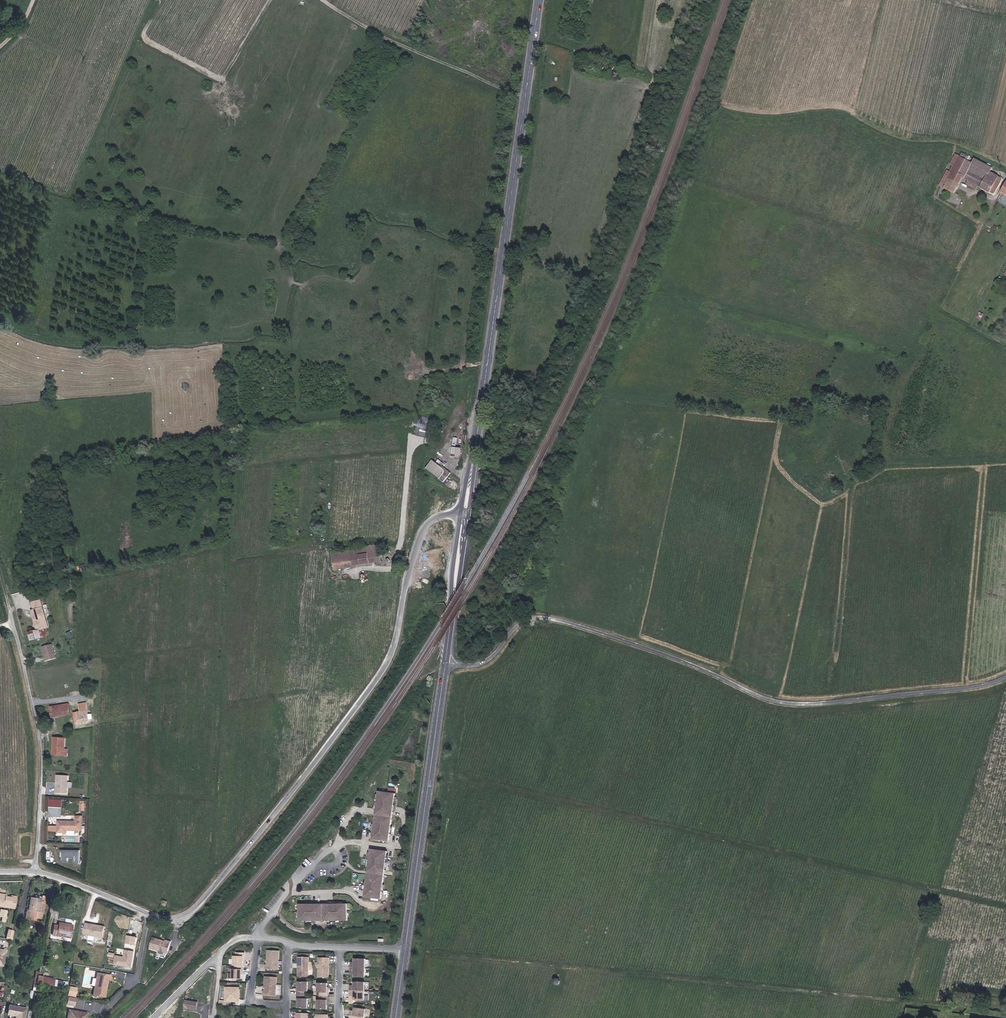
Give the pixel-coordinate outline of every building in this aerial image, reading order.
[(594,67),(585,63),(582,69),(592,73),(594,67)] [(621,68),(616,66),(612,75),(617,77),(621,68)] [(952,160),(944,174),(955,180),(985,196),(993,182),(981,175),(983,171),(965,161),(962,166),(952,160)] [(955,180),(944,174),(937,187),(949,193),(955,180)] [(999,183),(993,194),(1005,201),(1005,200),(1005,187),(999,183)] [(949,193),(937,187),(935,192),(946,198),(949,193)] [(461,448),(453,447),(451,458),(460,459),(461,448)] [(442,467),(432,461),(426,469),(444,482),(451,473),(442,466),(442,467)] [(375,550),(374,545),(331,552),(334,569),(382,562),(380,550),(375,550)] [(34,632),(41,630),(45,629),(39,602),(31,603),(32,612),(35,622),(32,623),(34,632)] [(43,639),(41,630),(34,632),(27,634),(30,642),(43,639)] [(42,646),(46,661),(57,658),(54,643),(42,646)] [(87,721),(85,703),(77,704),(78,711),(75,711),(77,722),(87,721)] [(69,714),(67,705),(61,706),(62,715),(69,714)] [(61,706),(53,707),(55,717),(62,715),(61,706)] [(64,756),(64,748),(64,739),(53,738),(53,753),(57,753),(57,756),(64,756)] [(69,781),(70,775),(57,774),(56,793),(68,794),(69,787),(72,788),(72,781),(69,781)] [(394,792),(377,790),(369,840),(387,840),(394,792)] [(76,823),(66,823),(65,834),(68,834),(68,833),(76,833),(76,823)] [(74,864),(81,864),(81,850),(62,849),(61,861),(69,861),(69,857),(74,857),(74,864)] [(387,851),(368,849),(362,897),(381,900),(387,851)] [(30,918),(42,921),(43,913),(39,913),(41,904),(45,905),(46,898),(42,897),(41,899),(39,899),(39,897),(36,896),(36,898),(31,897),(29,910),(32,911),(30,918)] [(15,899),(11,898),(0,897),(0,907),(13,909),(15,899)] [(346,919),(346,903),(298,903),(298,919),(346,919)] [(6,921),(8,910),(1,908),(0,912),(0,916),(4,917),(3,921),(6,921)] [(64,923),(59,923),(54,922),(52,932),(71,935),(72,922),(64,920),(64,923)] [(104,926),(85,923),(83,935),(102,938),(104,926)] [(137,944),(138,935),(128,934),(127,942),(137,944)] [(166,952),(170,941),(165,939),(164,940),(152,936),(149,946),(166,952)] [(114,964),(133,967),(135,950),(126,948),(124,955),(116,954),(114,964)] [(277,968),(279,949),(267,948),(266,963),(265,962),(264,967),(277,968)] [(308,975),(309,956),(299,955),(298,975),(308,975)] [(329,976),(329,956),(319,956),(318,975),(329,976)] [(242,962),(242,957),(233,957),(233,966),(235,966),(242,967),(242,962)] [(365,967),(365,958),(359,958),(355,958),(354,961),(354,963),(351,963),(350,967),(365,967)] [(365,977),(365,967),(350,967),(350,971),(354,971),(354,973),(354,976),(365,977)] [(103,995),(107,978),(109,978),(110,973),(96,970),(92,993),(103,995)] [(241,980),(241,974),(241,970),(232,970),(231,979),(241,980)] [(47,982),(55,984),(56,976),(48,974),(47,982)] [(55,984),(69,986),(70,978),(56,976),(55,984)] [(275,996),(276,977),(264,976),(263,990),(262,990),(262,995),(275,996)] [(308,990),(308,981),(299,980),(299,984),(298,990),(305,990),(308,990)] [(364,991),(364,982),(354,981),(354,985),(354,987),(350,987),(350,991),(364,991)] [(327,992),(327,982),(318,982),(318,991),(320,991),(327,992)] [(305,994),(305,990),(298,990),(299,984),(298,984),(297,994),(305,994)] [(76,1005),(78,986),(70,985),(68,1005),(76,1005)] [(240,1001),(240,989),(238,988),(226,987),(225,1002),(229,1002),(231,1000),(234,1000),(235,1002),(238,1002),(240,1001)] [(364,1000),(364,991),(350,991),(350,994),(354,994),(354,996),(353,1000),(364,1000)] [(305,997),(305,994),(297,994),(297,1003),(298,1003),(298,997),(305,997)] [(307,1007),(308,997),(305,997),(298,997),(298,1003),(298,1007),(307,1007)] [(327,1008),(327,999),(320,999),(317,999),(317,1008),(327,1008)] [(194,1012),(196,1005),(183,1003),(182,1010),(186,1010),(194,1012)] [(85,1014),(80,1013),(80,1011),(67,1007),(64,1016),(71,1017),(83,1017),(85,1014)] [(27,1011),(9,1008),(7,1017),(12,1017),(14,1017),(16,1017),(25,1017),(27,1011)] [(365,1009),(355,1008),(354,1011),(354,1013),(350,1012),(350,1016),(362,1017),(364,1017),(365,1009)]
